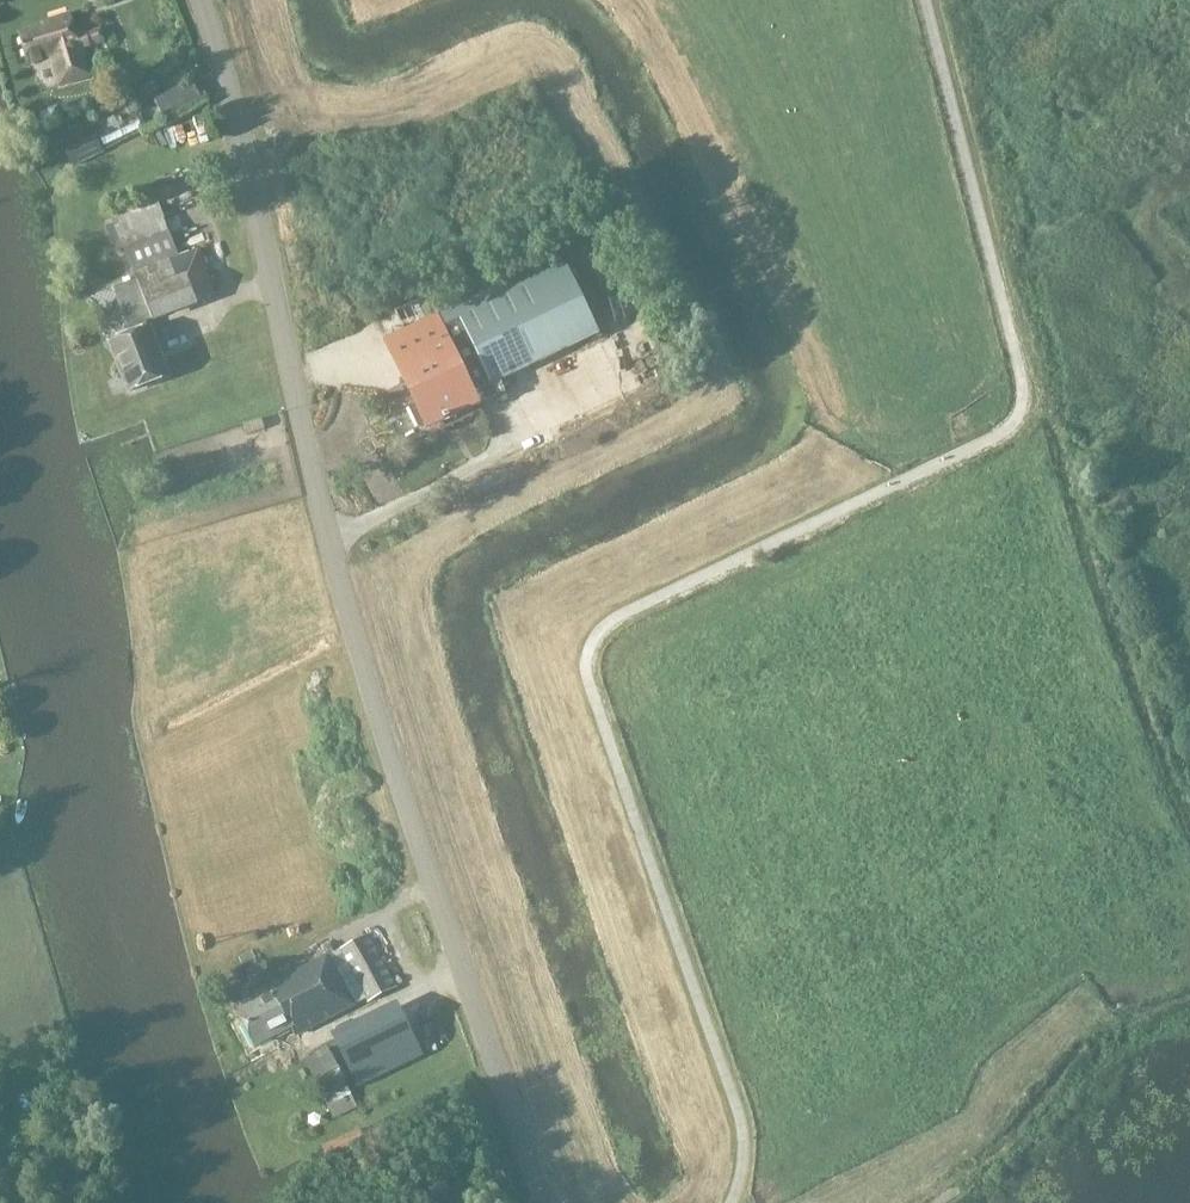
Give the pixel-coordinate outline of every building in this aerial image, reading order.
[(84,52),(108,45),(103,28),(79,35),(74,20),(46,28),(48,33),(24,40),(31,62),(52,56),(60,86),(91,77),(84,52)] [(150,94),(162,88),(159,81),(147,86),(150,94)] [(164,119),(201,98),(192,81),(154,102),(164,119)] [(128,260),(130,259),(137,275),(135,276),(137,281),(114,290),(129,329),(215,296),(199,252),(146,272),(142,262),(143,261),(141,257),(140,257),(139,255),(173,242),(158,203),(112,221),(128,260)] [(561,256),(387,339),(417,403),(388,417),(402,448),(479,411),(471,395),(598,335),(561,256)] [(333,309),(335,321),(356,317),(354,305),(333,309)] [(312,320),(323,337),(335,329),(323,313),(312,320)] [(129,392),(169,377),(151,329),(110,344),(129,392)] [(295,1037),(353,1007),(391,987),(365,938),(327,958),(278,984),(280,989),(236,1012),(255,1049),(291,1030),(295,1037)] [(245,972),(252,984),(265,977),(258,965),(245,972)] [(401,1012),(336,1044),(358,1090),(423,1058),(401,1012)] [(305,1061),(316,1083),(327,1107),(328,1106),(334,1118),(357,1108),(351,1095),(352,1095),(340,1071),(330,1049),(305,1061)]
